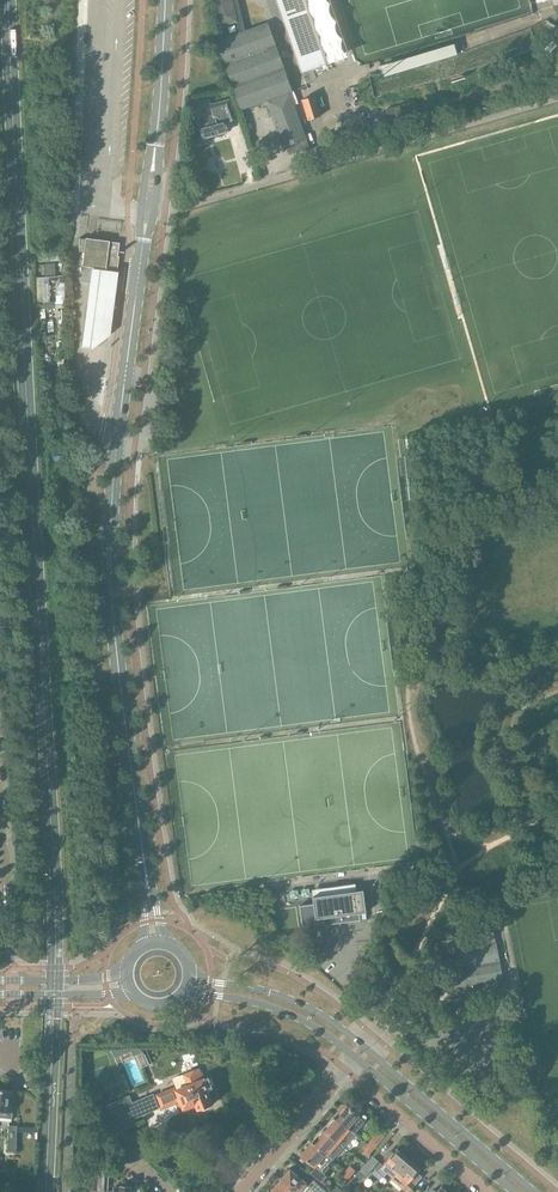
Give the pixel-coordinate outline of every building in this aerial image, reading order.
[(266,100),(289,92),(292,91),(268,22),(245,30),(238,0),(213,0),(219,25),(237,21),(239,32),(216,40),(241,109),(266,100)] [(302,72),(327,64),(305,0),(277,0),(302,72)] [(542,38),(538,24),(531,26),(535,40),(542,38)] [(516,27),(381,67),(387,84),(522,44),(516,27)] [(298,88),(301,96),(313,92),(310,84),(298,88)] [(309,148),(309,147),(289,92),(266,100),(283,146),(289,144),(292,154),(309,148)] [(192,99),(194,106),(212,101),(210,94),(192,99)] [(312,97),(308,99),(302,100),(308,119),(318,116),(312,97)] [(201,128),(204,138),(228,131),(225,121),(235,118),(230,99),(211,104),(214,115),(200,119),(202,127),(201,128)] [(345,117),(348,130),(367,125),(363,112),(345,117)] [(372,115),(365,117),(367,124),(374,122),(372,115)] [(341,125),(333,128),(335,134),(343,132),(341,125)] [(203,193),(196,166),(189,168),(190,170),(191,176),(196,195),(203,193)] [(81,265),(115,269),(115,262),(117,250),(118,243),(108,242),(107,241),(85,238),(84,238),(78,238),(78,251),(83,252),(81,265)] [(39,302),(39,308),(54,307),(54,302),(43,302),(42,284),(42,285),(42,281),(43,281),(46,281),(46,280),(48,280),(48,281),(51,281),(51,280),(54,280),(54,273),(54,268),(46,269),(46,264),(40,264),(41,275),(37,275),(37,285),(36,285),(37,302),(39,302)] [(117,271),(91,268),(81,346),(91,347),(109,334),(117,271)] [(356,890),(349,891),(328,894),(328,890),(312,892),(314,903),(300,905),(302,925),(324,922),(324,925),(360,920),(360,913),(367,912),(364,889),(356,890)] [(493,930),(446,939),(439,941),(441,952),(450,1000),(505,989),(502,977),(505,976),(503,971),(501,971),(493,930)] [(150,1064),(165,1058),(162,1051),(155,1054),(154,1050),(147,1053),(149,1057),(148,1058),(150,1064)] [(177,1090),(173,1092),(172,1090),(158,1095),(163,1107),(178,1101),(180,1106),(183,1105),(184,1109),(192,1105),(193,1108),(198,1106),(198,1107),(200,1106),(203,1107),(209,1105),(210,1102),(212,1101),(207,1089),(212,1087),(208,1077),(204,1079),(200,1068),(184,1074),(189,1085),(177,1090)] [(0,1089),(0,1094),(0,1120),(10,1121),(12,1103),(11,1103),(12,1090),(0,1089)] [(104,1106),(102,1107),(105,1113),(122,1130),(136,1124),(133,1119),(132,1115),(137,1114),(132,1102),(129,1096),(113,1102),(104,1106)] [(348,1127),(350,1129),(354,1133),(364,1122),(358,1116),(359,1114),(345,1103),(334,1116),(348,1127)] [(350,1129),(348,1127),(334,1116),(327,1125),(328,1126),(325,1130),(342,1145),(347,1138),(344,1135),(350,1129)] [(14,1150),(16,1126),(8,1126),(7,1150),(14,1150)] [(312,1141),(328,1155),(332,1158),(343,1146),(342,1145),(325,1130),(320,1136),(318,1135),(312,1141)] [(368,1144),(373,1149),(384,1136),(378,1131),(368,1144)] [(309,1171),(322,1182),(327,1176),(324,1173),(329,1167),(322,1161),(328,1155),(312,1141),(301,1154),(314,1166),(309,1171)] [(373,1149),(368,1144),(364,1149),(369,1153),(373,1149)] [(387,1173),(392,1177),(408,1158),(407,1158),(408,1157),(403,1153),(403,1154),(397,1149),(394,1153),(392,1151),(389,1151),(385,1157),(385,1159),(387,1161),(385,1163),(385,1164),(383,1166),(380,1163),(375,1169),(384,1176),(387,1173)] [(367,1174),(378,1161),(372,1156),(361,1169),(367,1174)] [(408,1158),(392,1177),(409,1191),(415,1184),(414,1183),(421,1176),(416,1172),(420,1168),(414,1163),(415,1163),(410,1159),(409,1159),(408,1158)] [(346,1170),(352,1174),(356,1170),(350,1165),(346,1170)] [(281,1179),(296,1191),(298,1191),(306,1182),(290,1169),(289,1170),(288,1170),(285,1173),(285,1175),(281,1179)] [(367,1174),(361,1169),(354,1177),(360,1182),(367,1174)] [(131,1187),(130,1187),(129,1186),(122,1185),(121,1187),(120,1187),(114,1187),(114,1191),(108,1191),(109,1171),(98,1170),(98,1176),(90,1176),(89,1190),(105,1190),(105,1191),(131,1191),(131,1187)] [(352,1174),(346,1170),(342,1174),(348,1179),(352,1174)] [(281,1179),(278,1184),(276,1184),(274,1187),(274,1189),(272,1190),(275,1191),(296,1191),(281,1179)] [(314,1180),(309,1186),(317,1191),(324,1191),(326,1190),(314,1180)]
